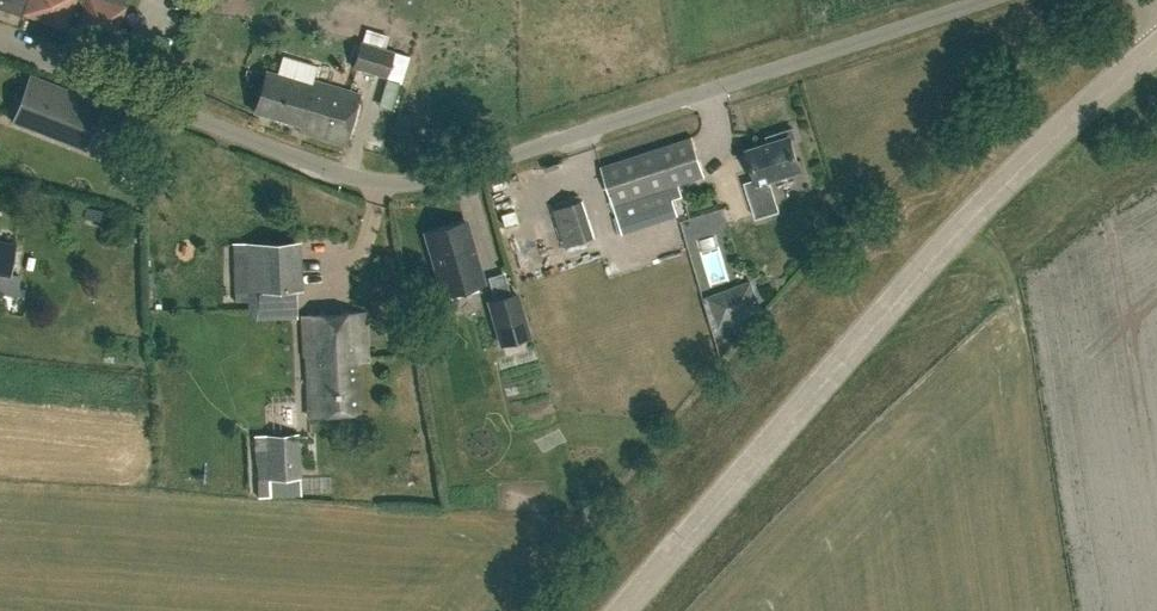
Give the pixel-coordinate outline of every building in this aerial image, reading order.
[(23,16),(25,13),(62,26),(63,21),(76,26),(73,34),(106,47),(121,9),(120,8),(124,0),(0,0),(0,7),(23,16)] [(408,55),(359,41),(352,67),(400,81),(408,55)] [(317,67),(282,57),(277,76),(266,73),(255,114),(309,129),(308,135),(346,146),(361,94),(313,80),(317,67)] [(103,104),(72,92),(29,76),(22,94),(12,120),(33,128),(55,137),(86,149),(103,104)] [(390,80),(386,98),(401,101),(405,83),(390,80)] [(793,135),(790,125),(763,133),(766,141),(744,147),(753,178),(742,181),(753,218),(775,211),(765,176),(797,167),(788,137),(793,135)] [(703,177),(691,138),(601,166),(620,227),(676,209),(669,187),(703,177)] [(594,236),(582,199),(553,209),(566,246),(594,236)] [(444,296),(483,284),(465,222),(425,234),(444,296)] [(719,233),(701,239),(715,286),(733,281),(719,233)] [(303,289),(300,241),(243,245),(246,292),(303,289)] [(14,275),(17,244),(0,242),(0,273),(14,275)] [(758,309),(747,282),(707,299),(718,326),(758,309)] [(516,295),(489,303),(502,345),(529,337),(516,295)] [(366,361),(364,315),(302,318),(304,359),(309,367),(312,413),(359,411),(357,361),(366,361)] [(300,478),(298,433),(253,435),(254,455),(256,498),(301,496),(300,478)]
